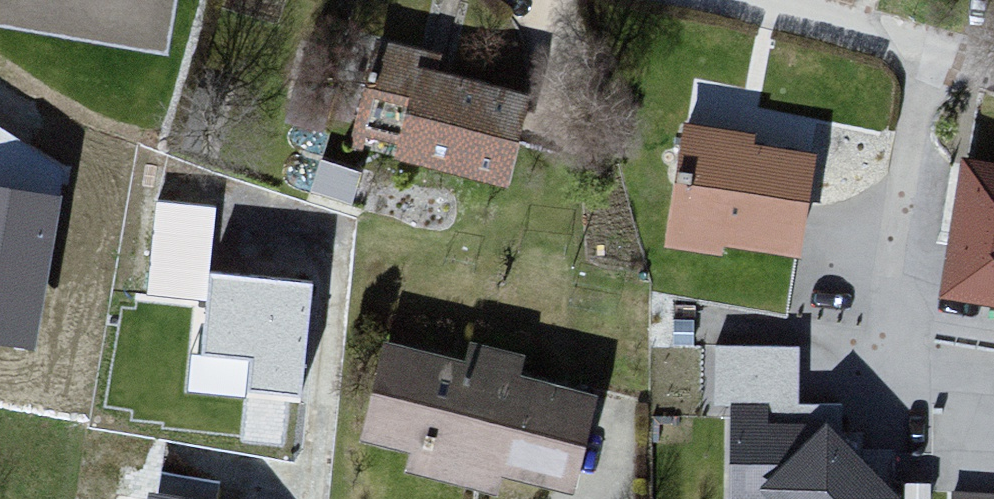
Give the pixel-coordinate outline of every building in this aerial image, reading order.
[(167,56),(177,0),(0,0),(0,25),(167,56)] [(443,61),(375,45),(349,157),(515,196),(537,102),(438,79),(443,61)] [(759,134),(681,123),(663,250),(802,270),(817,164),(756,155),(759,134)] [(962,170),(940,305),(993,314),(993,175),(962,170)] [(159,190),(149,289),(207,295),(217,195),(159,190)] [(0,199),(0,339),(28,344),(53,208),(0,199)] [(316,285),(213,273),(204,353),(251,359),(247,390),(303,397),(316,285)] [(385,349),(361,449),(418,463),(414,480),(492,498),(498,498),(501,486),(555,498),(580,498),(602,407),(520,387),(525,364),(476,353),(472,370),(385,349)] [(732,418),(729,498),(891,498),(834,433),(788,418),(732,418)]
